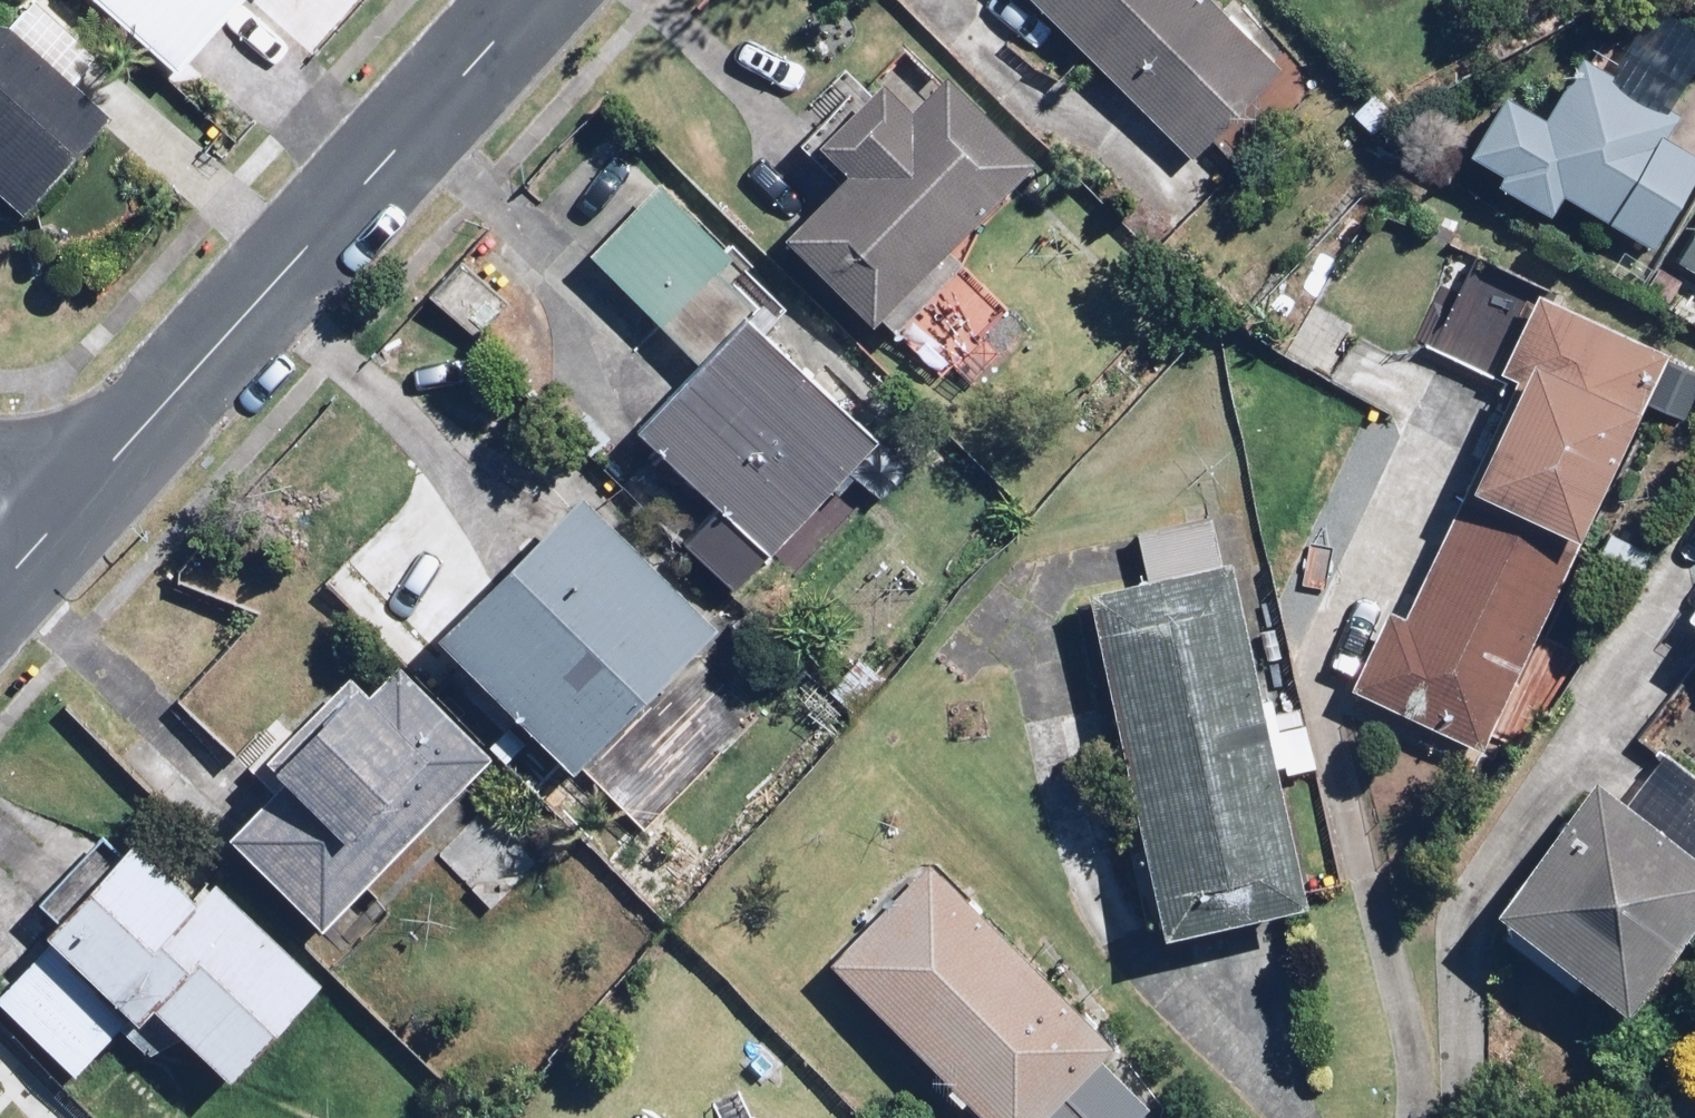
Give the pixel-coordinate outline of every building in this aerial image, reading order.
[(182,70),(244,0),(104,0),(182,70)] [(1203,157),(1282,75),(1204,0),(1039,0),(1203,157)] [(32,211),(117,114),(7,18),(0,17),(0,183),(32,211)] [(1588,52),(1572,80),(1570,79),(1543,123),(1506,102),(1477,150),(1511,170),(1503,184),(1555,214),(1563,201),(1570,189),(1655,240),(1694,172),(1694,153),(1661,133),(1678,105),(1588,52)] [(914,122),(881,90),(827,145),(860,177),(796,243),(883,327),(1037,168),(950,85),(914,122)] [(730,266),(655,194),(595,256),(670,328),(730,266)] [(1676,259),(1694,270),(1694,228),(1676,259)] [(510,304),(461,258),(430,290),(479,337),(510,304)] [(1637,429),(1672,357),(1541,294),(1507,367),(1527,376),(1409,620),(1387,610),(1354,678),(1487,741),(1637,429)] [(1357,323),(1312,301),(1286,354),(1332,376),(1357,323)] [(755,318),(650,427),(781,552),(886,444),(755,318)] [(737,597),(781,552),(725,499),(682,544),(737,597)] [(587,505),(451,645),(584,774),(721,633),(587,505)] [(468,576),(440,553),(396,605),(424,628),(468,576)] [(1290,767),(1273,696),(1262,698),(1229,560),(1086,593),(1167,940),(1311,906),(1278,770),(1290,767)] [(1685,634),(1694,640),(1694,617),(1685,634)] [(403,665),(235,838),(331,930),(499,757),(403,665)] [(1665,756),(1631,804),(1600,782),(1496,930),(1579,988),(1584,980),(1639,1018),(1694,937),(1694,777),(1665,756)] [(77,1065),(140,1000),(231,1087),(315,999),(138,829),(52,918),(63,930),(2,993),(77,1065)] [(834,959),(994,1117),(1141,1117),(1149,1109),(1102,1062),(1115,1048),(929,864),(834,959)]
